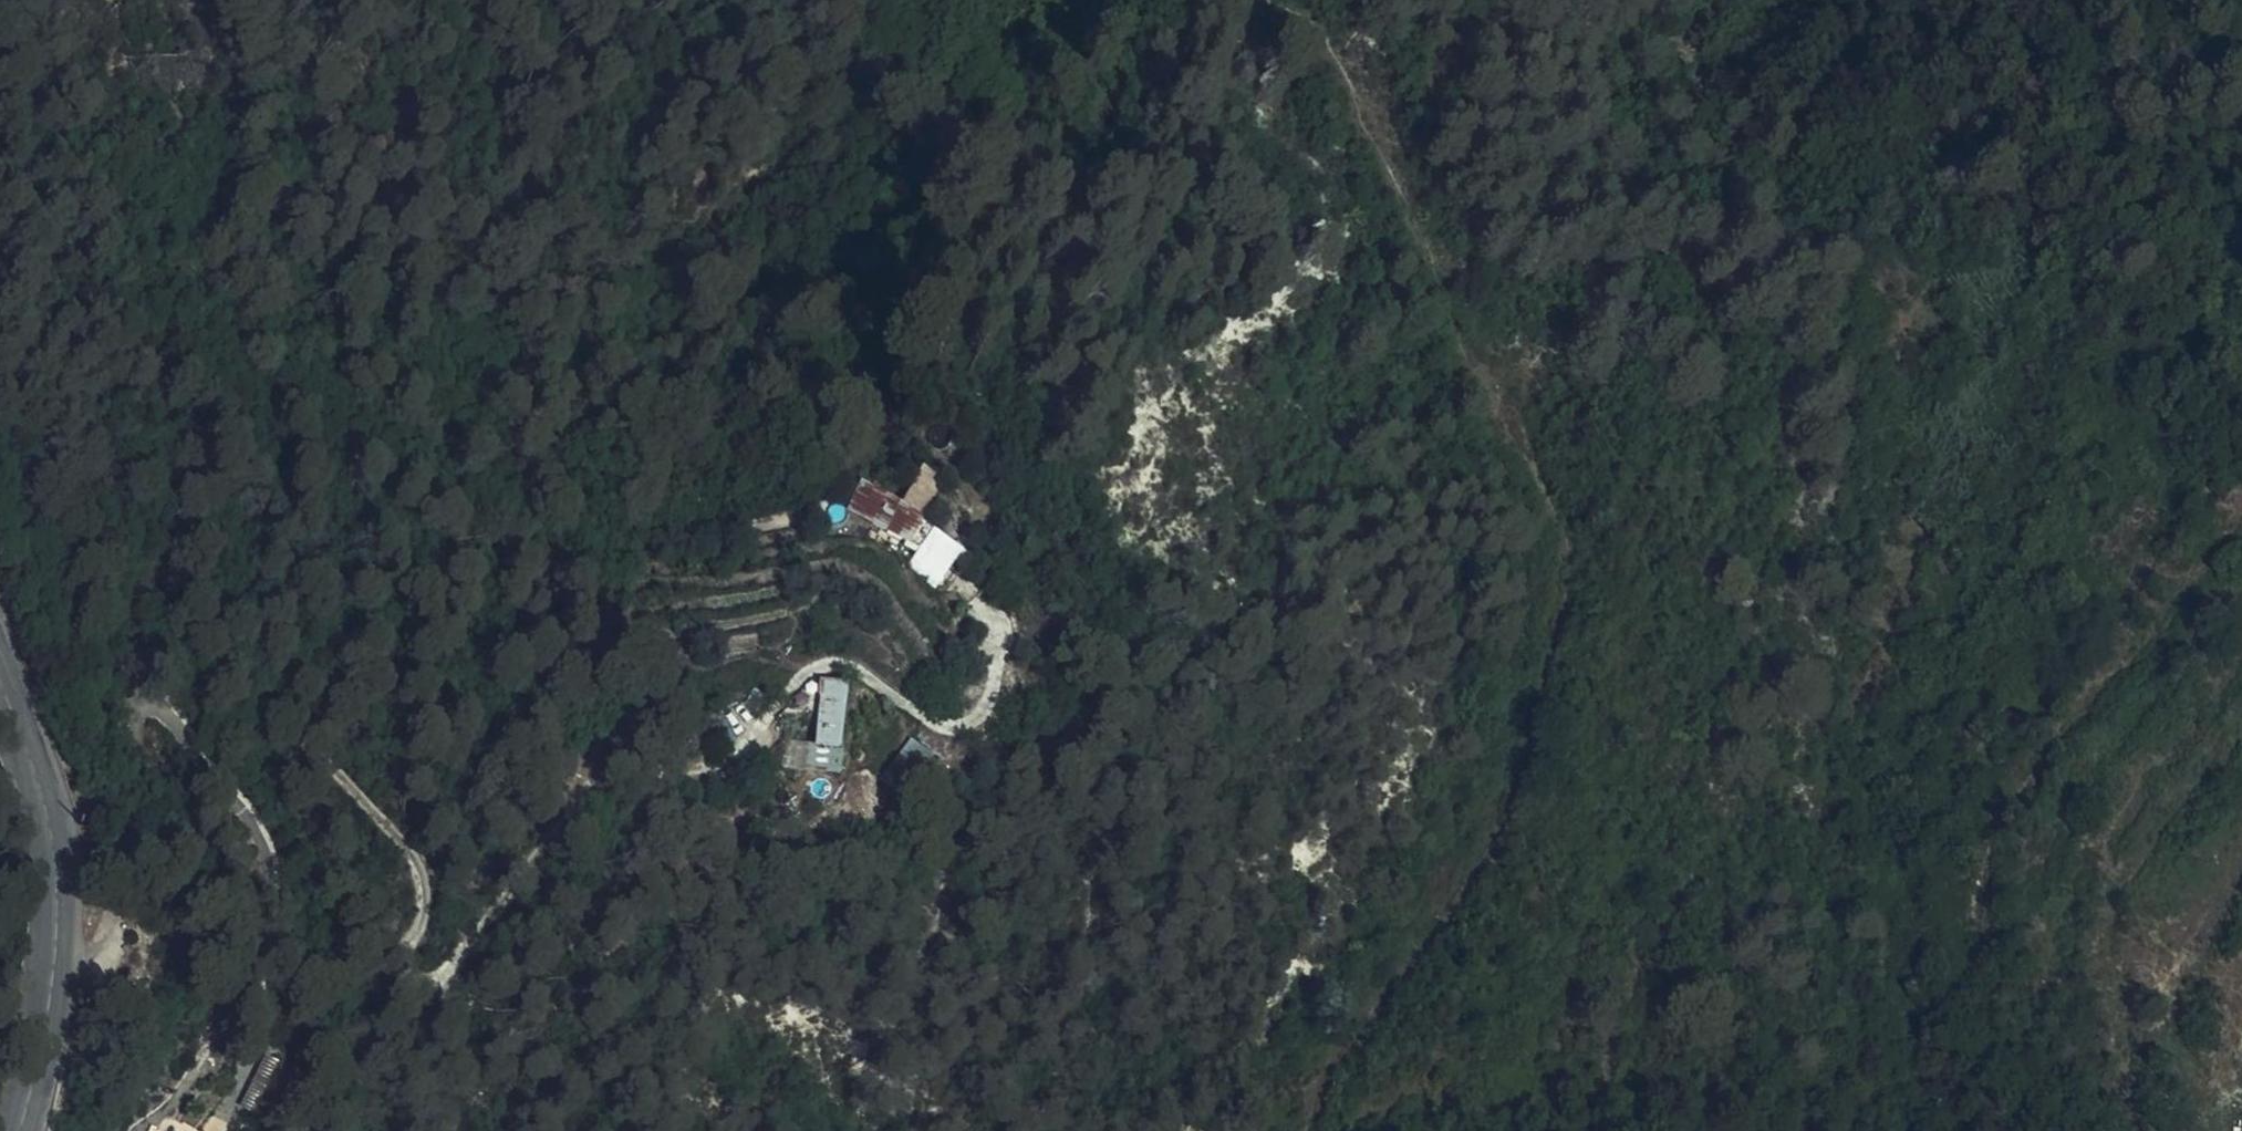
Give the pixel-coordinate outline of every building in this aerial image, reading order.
[(913,558),(919,561),(924,555),(916,549),(914,553),(902,545),(921,518),(900,504),(884,529),(845,505),(831,526),(904,570),(913,558)] [(842,770),(849,681),(821,679),(817,741),(787,739),(785,766),(842,770)]
